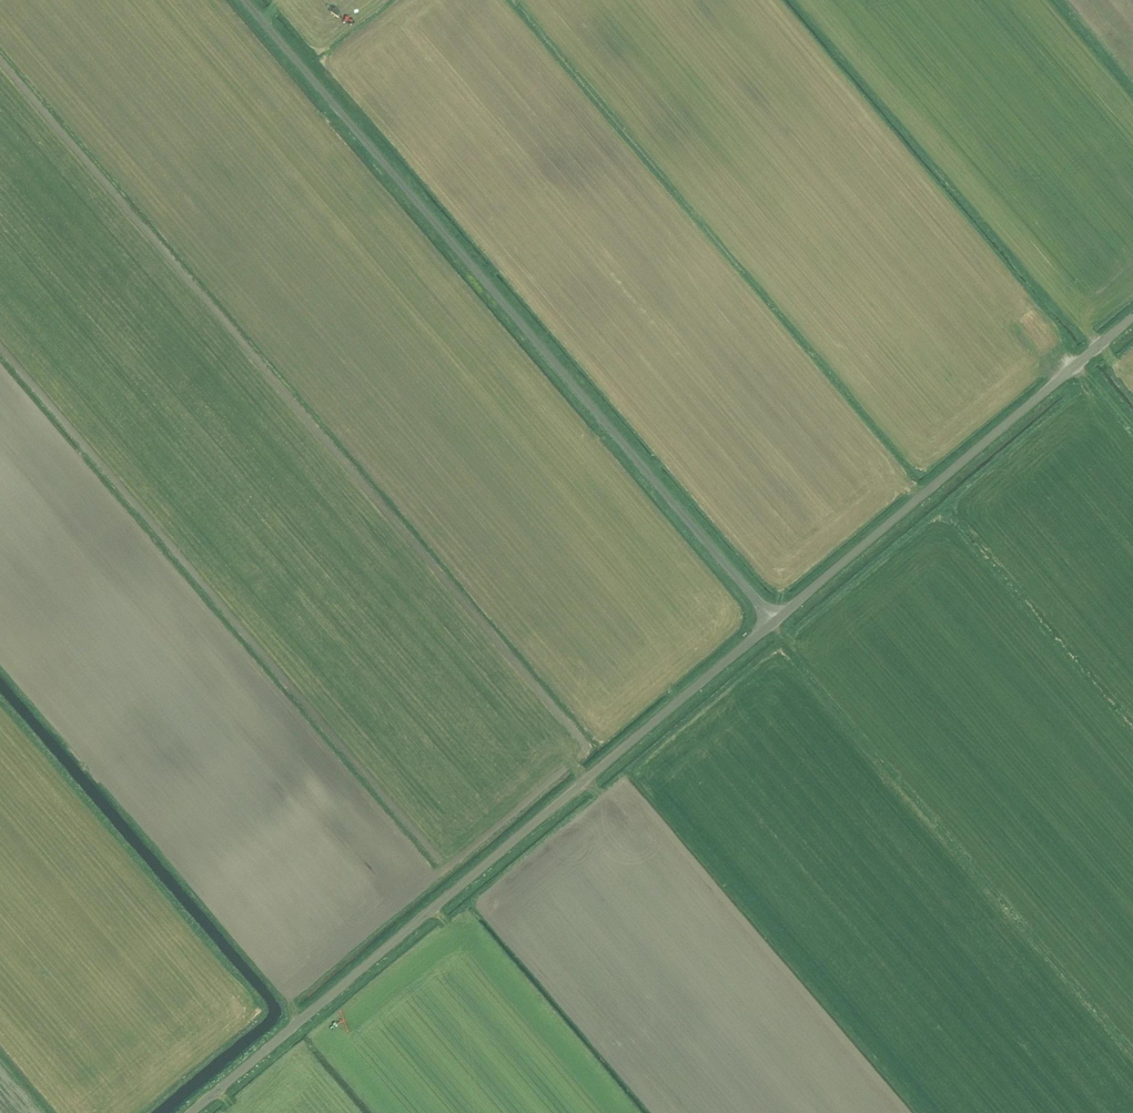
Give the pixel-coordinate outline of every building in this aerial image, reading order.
[(1036,340),(1045,349),(1054,339),(1045,330),(1036,340)]
